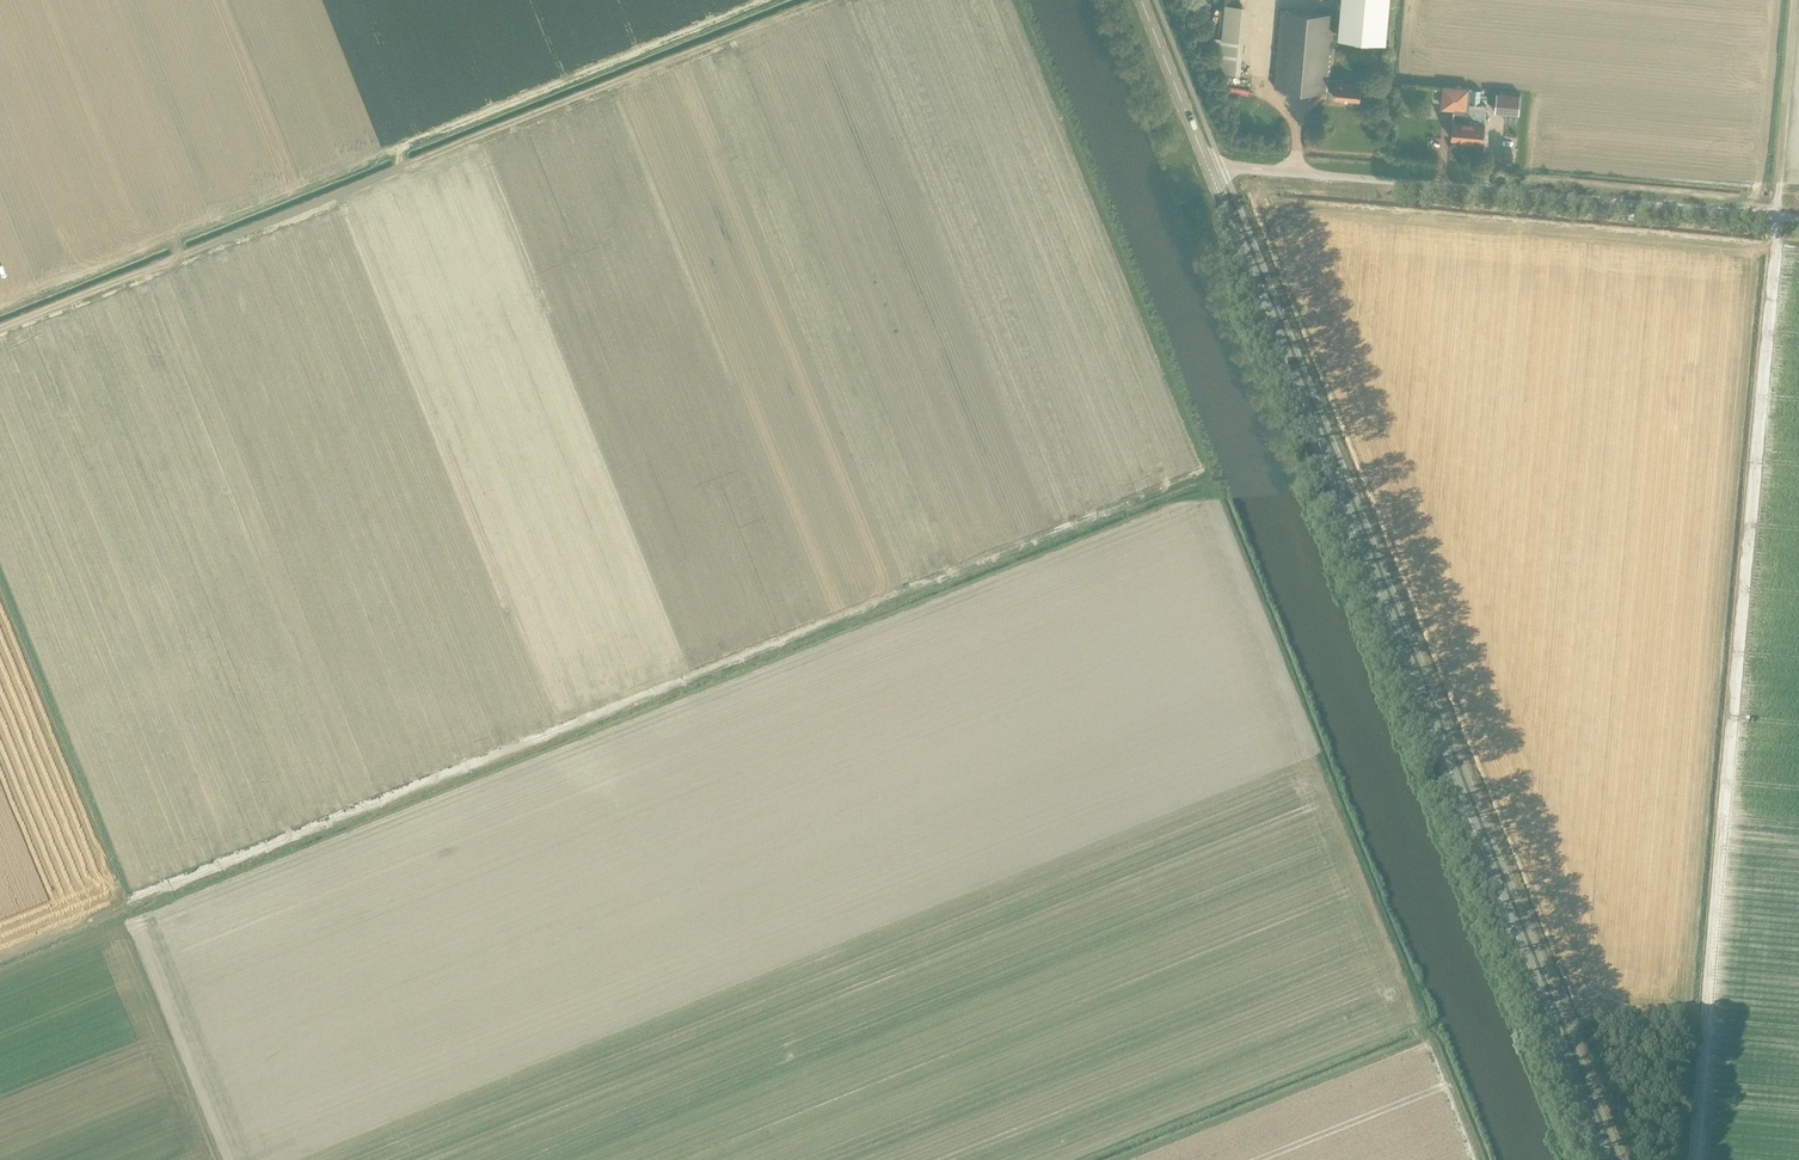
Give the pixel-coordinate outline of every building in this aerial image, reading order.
[(1241,5),(1241,0),(1226,0),(1226,4),(1219,72),(1242,75),(1248,6),(1241,5)] [(1337,36),(1385,41),(1390,0),(1341,0),(1337,36)] [(1336,79),(1331,78),(1336,12),(1282,8),(1275,86),(1329,91),(1330,90),(1335,90),(1335,97),(1361,99),(1362,83),(1346,82),(1346,79),(1336,78),(1336,79)] [(1452,138),(1468,139),(1472,89),(1445,87),(1443,107),(1460,109),(1460,112),(1455,112),(1454,121),(1453,121),(1452,138)] [(1497,93),(1495,112),(1519,114),(1521,95),(1497,93)] [(1471,103),(1468,139),(1484,141),(1486,124),(1485,124),(1486,104),(1471,103)]
